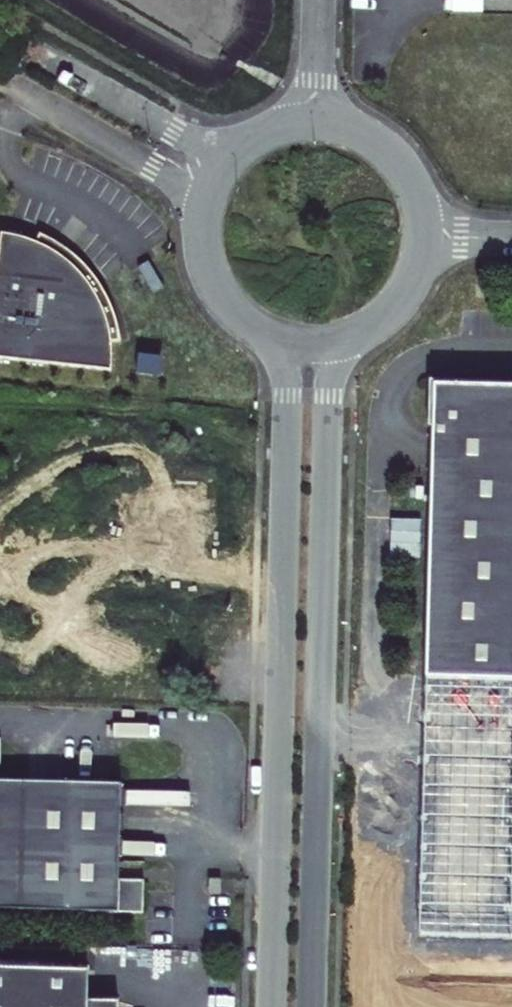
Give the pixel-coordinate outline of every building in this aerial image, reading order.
[(0,249),(0,374),(110,378),(108,350),(117,346),(115,336),(109,319),(100,302),(82,280),(68,267),(52,257),(37,249),(33,258),(15,252),(0,249)] [(433,380),(431,426),(435,426),(427,677),(511,679),(511,382),(433,380)] [(427,677),(419,936),(511,939),(511,679),(427,677)] [(144,912),(146,880),(120,879),(125,783),(0,778),(0,906),(144,912)] [(220,893),(220,879),(210,878),(210,893),(220,893)] [(91,969),(0,965),(0,1006),(120,1006),(120,1002),(89,1000),(91,969)]
